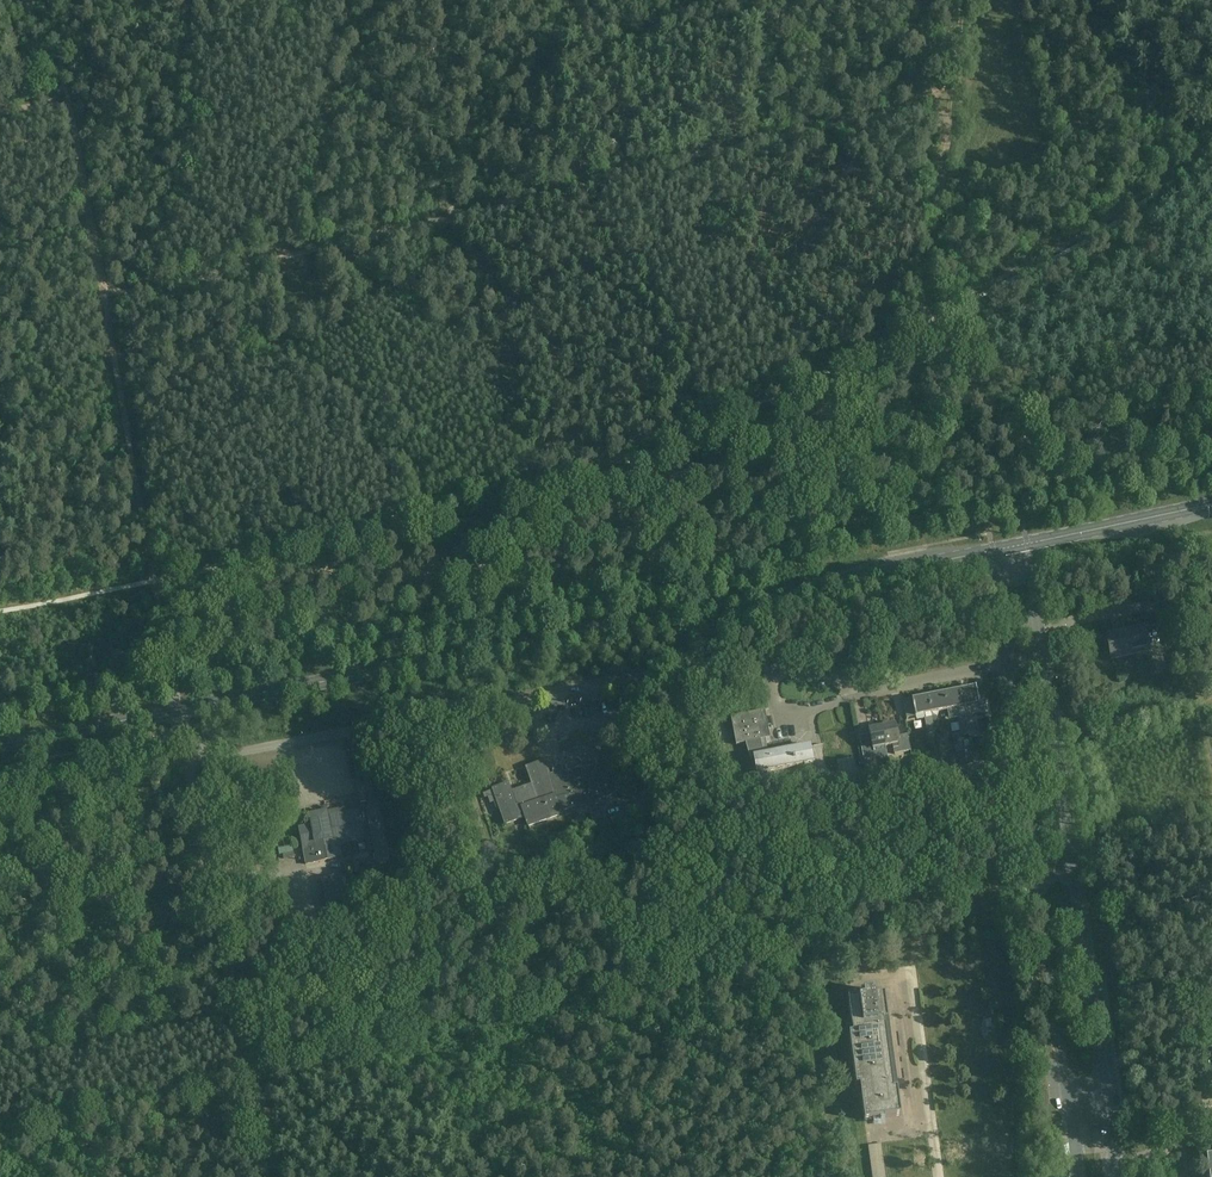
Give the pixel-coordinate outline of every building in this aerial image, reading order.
[(1106,634),(1111,659),(1149,650),(1144,626),(1106,634)] [(963,708),(968,735),(975,733),(972,714),(981,713),(979,704),(986,703),(984,689),(976,690),(975,686),(959,689),(963,708)] [(963,708),(959,689),(945,692),(948,710),(947,710),(949,719),(957,717),(961,736),(968,735),(963,708)] [(945,692),(929,695),(932,713),(947,710),(948,710),(945,692)] [(932,713),(929,695),(913,698),(912,698),(912,699),(903,700),(907,718),(916,716),(917,716),(916,716),(932,713)] [(813,762),(810,747),(810,745),(792,748),(767,753),(766,744),(771,743),(770,737),(768,731),(766,717),(764,710),(734,717),(731,717),(736,745),(739,744),(746,743),(746,746),(750,758),(753,757),(756,774),(801,765),(804,764),(805,766),(806,771),(813,769),(813,765),(813,763),(813,762)] [(935,731),(933,717),(925,718),(927,734),(935,733),(935,731)] [(899,736),(899,732),(896,732),(895,724),(881,727),(885,746),(892,745),(894,754),(911,750),(907,734),(899,736)] [(885,746),(881,727),(868,729),(870,737),(859,739),(863,759),(880,756),(880,759),(887,758),(885,746)] [(970,750),(957,753),(960,766),(973,764),(970,750)] [(947,758),(949,768),(959,767),(957,757),(947,758)] [(930,761),(913,765),(916,779),(916,782),(940,777),(939,768),(937,769),(936,760),(930,761)] [(507,784),(492,790),(505,824),(520,819),(518,814),(523,813),(528,826),(558,816),(557,811),(603,803),(603,799),(616,791),(615,776),(602,769),(594,774),(591,769),(563,774),(559,768),(552,768),(553,777),(550,778),(544,762),(526,768),(532,785),(510,793),(507,784)] [(870,768),(865,769),(868,786),(873,784),(870,768)] [(806,785),(808,795),(824,792),(822,782),(816,783),(806,785)] [(311,825),(297,827),(301,847),(302,847),(303,850),(305,865),(317,863),(343,858),(343,856),(346,856),(346,857),(357,854),(355,844),(366,842),(368,852),(373,851),(376,865),(389,862),(380,812),(383,795),(369,793),(367,804),(309,815),(311,825)] [(605,811),(590,813),(593,828),(607,825),(605,811)] [(486,843),(491,858),(497,856),(492,841),(486,843)] [(348,875),(322,880),(331,926),(357,921),(348,875)] [(864,1120),(884,1118),(901,1115),(897,1089),(894,1089),(884,1022),(888,1021),(884,994),(876,996),(875,990),(863,991),(864,997),(848,999),(852,1034),(849,1034),(856,1086),(856,1087),(860,1086),(864,1120)] [(1198,1096),(1199,1109),(1211,1107),(1211,1094),(1198,1096)] [(868,1146),(872,1176),(886,1176),(882,1144),(868,1146)]
